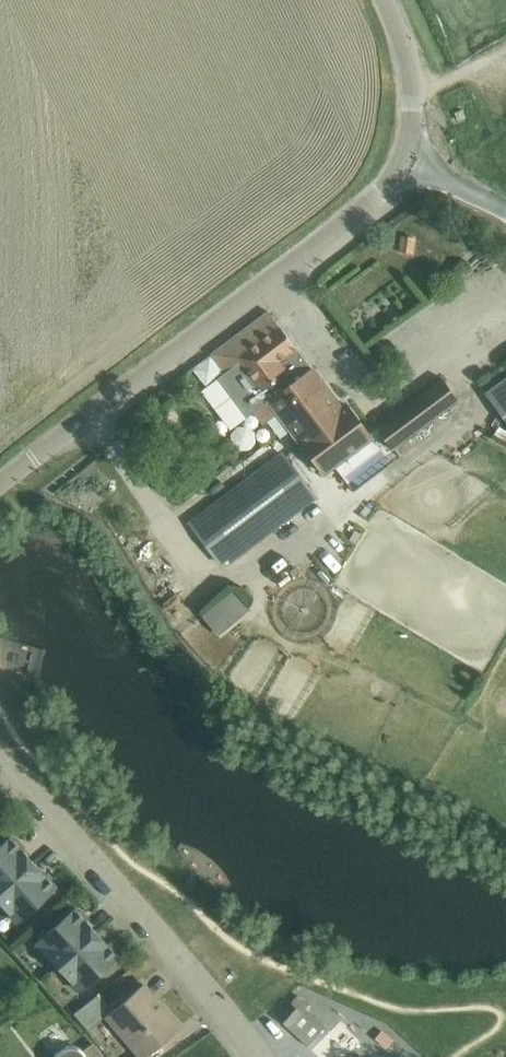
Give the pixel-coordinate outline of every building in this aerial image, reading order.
[(494,32),(505,45),(505,22),(494,32)] [(393,250),(395,233),(381,231),(378,248),(393,250)] [(400,234),(397,250),(412,251),(414,236),(400,234)] [(267,311),(210,354),(262,424),(275,414),(322,474),(370,437),(345,404),(340,408),(267,311)] [(441,377),(374,427),(391,449),(457,400),(441,377)] [(220,563),(311,494),(282,456),(191,524),(220,563)] [(208,579),(199,587),(205,593),(183,613),(198,629),(229,602),(208,579)] [(241,622),(223,636),(233,649),(251,634),(241,622)] [(33,860),(22,848),(21,848),(16,842),(17,842),(10,834),(0,843),(0,889),(33,860)] [(0,889),(0,902),(8,911),(7,913),(17,923),(57,886),(50,879),(50,880),(44,873),(45,873),(33,860),(0,889)] [(56,966),(97,930),(86,919),(80,913),(81,913),(75,906),(34,942),(56,966)] [(97,930),(56,966),(79,991),(119,955),(113,948),(112,949),(107,943),(107,942),(97,930)] [(74,1012),(89,1029),(104,1016),(137,1053),(131,1056),(144,1056),(180,1026),(143,982),(121,1002),(117,999),(114,1001),(117,1005),(114,1007),(99,992),(74,1012)] [(298,994),(277,1016),(308,1044),(326,1025),(305,1007),(309,1003),(298,994)] [(82,1049),(87,1056),(105,1056),(96,1044),(93,1040),(82,1049)] [(83,1054),(80,1050),(75,1048),(70,1047),(64,1047),(59,1050),(55,1053),(53,1056),(85,1056),(83,1054)]
